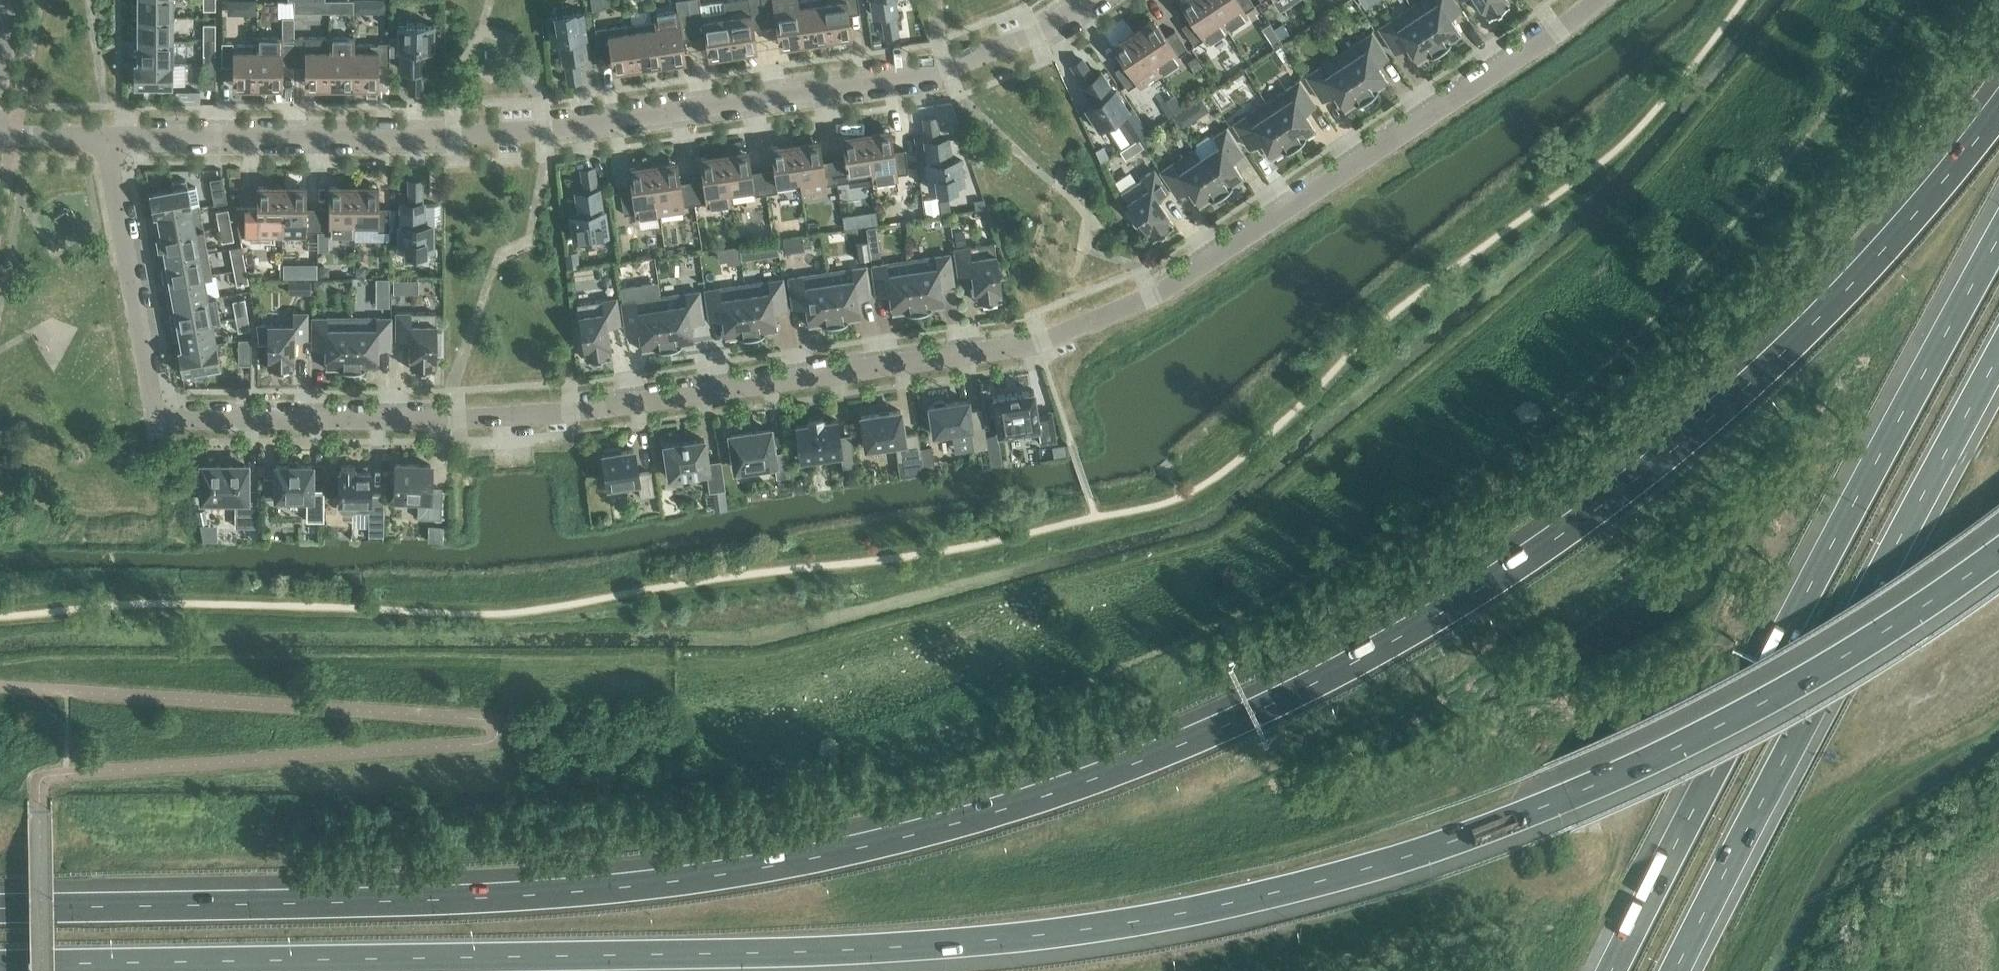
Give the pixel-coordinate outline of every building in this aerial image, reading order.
[(173,0),(137,0),(137,3),(132,3),(132,16),(173,16),(173,0)] [(215,0),(203,0),(203,9),(215,9),(215,0)] [(254,14),(254,0),(245,0),(245,14),(254,14)] [(293,12),(306,12),(306,0),(294,0),(293,12)] [(353,0),(330,0),(329,11),(353,11),(353,0)] [(355,0),(355,11),(366,11),(366,0),(355,0)] [(682,38),(693,36),(690,13),(687,0),(676,0),(677,10),(654,14),(661,63),(685,59),(682,38)] [(764,26),(761,3),(760,0),(729,0),(724,1),(726,10),(732,52),(757,49),(753,27),(764,26)] [(761,3),(764,26),(775,24),(778,45),(803,42),(797,0),(760,0),(761,3)] [(803,42),(827,38),(821,0),(797,0),(803,42)] [(827,38),(851,35),(848,13),(859,12),(858,0),(821,0),(827,38)] [(884,34),(898,32),(895,10),(897,10),(895,0),(870,0),(872,14),(881,12),(884,34)] [(1227,29),(1208,0),(1180,0),(1179,1),(1190,19),(1181,25),(1194,45),(1203,39),(1206,43),(1227,29)] [(1227,29),(1248,15),(1245,11),(1254,5),(1251,0),(1208,0),(1227,29)] [(1439,48),(1461,34),(1449,16),(1460,9),(1454,0),(1420,0),(1411,6),(1439,48)] [(1488,16),(1508,3),(1507,3),(1509,2),(1508,0),(1475,0),(1486,16),(1488,15),(1488,16)] [(701,12),(690,13),(693,36),(704,35),(707,56),(732,52),(726,10),(724,1),(700,4),(701,12)] [(1417,63),(1439,48),(1411,6),(1378,28),(1394,53),(1406,45),(1417,63)] [(586,33),(582,10),(546,15),(550,39),(559,37),(562,59),(564,59),(567,80),(581,78),(578,56),(587,55),(583,34),(586,33)] [(637,66),(661,63),(654,14),(653,14),(654,21),(631,24),(637,66)] [(132,26),(132,39),(173,39),(173,16),(132,16),(132,17),(137,17),(137,26),(132,26)] [(282,65),(293,65),(293,41),(293,17),(282,17),(282,37),(258,36),(257,86),(282,86),(282,80),(282,65)] [(1133,31),(1160,73),(1181,59),(1178,55),(1187,49),(1174,29),(1165,36),(1153,18),(1133,31)] [(215,23),(203,23),(203,39),(215,39),(215,23)] [(408,90),(422,90),(422,68),(424,68),(424,47),(433,47),(433,23),(397,23),(397,46),(399,46),(399,68),(408,68),(408,90)] [(1282,23),(1275,28),(1282,38),(1289,33),(1282,23)] [(612,70),(637,66),(631,24),(607,28),(606,26),(595,27),(598,50),(609,49),(612,70)] [(1275,47),(1283,41),(1282,38),(1275,28),(1266,33),(1275,47)] [(1139,87),(1160,73),(1133,31),(1112,45),(1123,63),(1114,69),(1127,89),(1136,83),(1139,87)] [(1339,54),(1366,96),(1388,82),(1377,64),(1388,57),(1371,32),(1339,54)] [(232,65),(232,86),(257,86),(258,36),(257,36),(257,44),(233,44),(233,41),(221,41),(221,65),(232,65)] [(305,37),(305,41),(293,41),(293,65),(304,65),(304,86),(329,86),(329,37),(305,37)] [(353,37),(329,37),(329,86),(353,86),(353,37)] [(354,44),(354,37),(353,37),(353,86),(378,86),(378,65),(389,65),(389,42),(378,42),(378,44),(354,44)] [(134,61),(134,62),(173,62),(173,39),(132,39),(132,40),(137,40),(137,61),(134,61)] [(215,55),(215,39),(203,39),(203,55),(215,55)] [(1288,39),(1280,44),(1287,56),(1295,51),(1288,39)] [(1344,110),(1366,96),(1339,54),(1306,76),(1322,101),(1333,93),(1344,110)] [(1190,62),(1197,72),(1203,68),(1197,58),(1190,62)] [(1083,60),(1072,67),(1083,85),(1082,87),(1093,105),(1086,109),(1099,129),(1105,125),(1121,149),(1147,131),(1131,107),(1128,108),(1116,90),(1114,91),(1102,73),(1095,78),(1083,60)] [(173,62),(134,62),(134,86),(158,86),(158,91),(173,91),(173,62)] [(215,87),(215,62),(203,62),(203,87),(215,87)] [(1266,102),(1294,144),(1315,130),(1304,113),(1315,105),(1299,81),(1266,102)] [(191,91),(190,102),(200,102),(200,91),(191,91)] [(1161,103),(1169,116),(1181,108),(1173,95),(1161,103)] [(1272,158),(1294,144),(1266,102),(1233,124),(1250,149),(1261,142),(1272,158)] [(1172,116),(1179,126),(1189,119),(1182,109),(1172,116)] [(940,140),(937,118),(923,120),(926,142),(924,142),(927,164),(925,164),(928,187),(964,182),(961,159),(952,160),(949,139),(940,140)] [(1219,188),(1221,192),(1243,177),(1231,160),(1243,153),(1226,128),(1214,136),(1207,135),(1196,142),(1194,149),(1193,149),(1219,188)] [(894,150),(891,129),(866,133),(873,182),(898,178),(897,173),(908,172),(905,149),(894,150)] [(1145,147),(1151,143),(1152,137),(1148,131),(1139,138),(1145,147)] [(849,185),(873,182),(866,133),(841,136),(844,157),(833,159),(837,182),(848,181),(849,185)] [(1119,150),(1125,159),(1143,146),(1138,138),(1119,150)] [(819,140),(795,143),(802,192),(827,189),(826,184),(837,182),(833,159),(822,161),(819,140)] [(773,168),(762,170),(766,193),(777,191),(777,189),(800,185),(801,192),(802,192),(795,143),(770,147),(773,168)] [(1107,144),(1096,151),(1103,160),(1113,153),(1107,144)] [(1199,206),(1221,192),(1193,149),(1160,171),(1176,196),(1188,189),(1199,206)] [(754,194),(766,193),(762,170),(751,171),(748,150),(723,154),(731,203),(732,203),(731,196),(754,192),(754,194)] [(702,178),(691,180),(694,203),(705,202),(706,206),(731,203),(723,154),(699,157),(702,178)] [(683,205),(694,203),(691,180),(680,182),(677,161),(652,164),(659,213),(684,210),(683,205)] [(635,217),(659,213),(652,164),(628,168),(631,189),(620,190),(623,214),(634,212),(635,217)] [(597,190),(595,169),(581,171),(584,192),(575,194),(578,215),(569,216),(573,240),(608,234),(605,211),(603,212),(600,190),(597,190)] [(1152,236),(1152,237),(1172,224),(1172,223),(1173,223),(1157,198),(1168,191),(1154,169),(1120,191),(1130,206),(1125,209),(1138,229),(1143,226),(1150,237),(1152,236)] [(227,201),(222,176),(210,179),(214,204),(227,201)] [(149,191),(153,215),(200,206),(199,205),(191,206),(186,179),(172,182),(173,187),(149,191)] [(399,203),(399,225),(397,225),(397,249),(433,249),(433,225),(441,225),(441,204),(424,204),(424,203),(422,203),(422,182),(408,182),(408,204),(399,203)] [(329,207),(317,207),(317,230),(329,230),(329,235),(354,235),(353,185),(328,185),(329,207)] [(378,185),(353,185),(354,235),(354,228),(378,228),(378,230),(389,230),(389,207),(378,207),(378,185)] [(256,230),(256,235),(281,235),(281,186),(256,186),(256,207),(245,207),(245,230),(256,230)] [(306,186),(281,186),(281,235),(306,235),(306,230),(317,230),(317,207),(306,207),(306,186)] [(923,199),(926,215),(939,213),(937,197),(923,199)] [(160,236),(155,236),(155,237),(204,229),(200,206),(153,215),(153,216),(156,215),(160,236)] [(231,224),(228,208),(216,211),(219,226),(231,224)] [(234,239),(231,224),(219,226),(222,241),(234,239)] [(208,251),(204,229),(155,237),(158,249),(162,248),(165,259),(208,251)] [(962,230),(954,231),(956,246),(964,245),(962,230)] [(751,233),(740,234),(741,242),(752,241),(751,233)] [(768,242),(770,252),(777,251),(776,241),(768,242)] [(868,241),(855,242),(857,259),(870,257),(868,241)] [(977,300),(977,301),(1001,297),(1000,297),(1002,297),(994,242),(954,248),(958,274),(971,272),(975,301),(977,300)] [(879,244),(871,245),(872,257),(880,256),(879,244)] [(748,255),(746,245),(739,246),(741,256),(748,255)] [(212,273),(208,251),(165,259),(166,268),(162,269),(164,282),(212,273)] [(577,264),(576,251),(566,252),(567,265),(577,264)] [(231,254),(231,256),(233,269),(246,267),(243,256),(243,252),(236,253),(231,254)] [(910,260),(918,310),(944,306),(941,285),(954,283),(949,254),(910,260)] [(892,313),(918,310),(910,260),(871,265),(876,295),(889,293),(892,313)] [(284,264),(284,276),(295,276),(295,264),(284,264)] [(328,270),(324,266),(319,266),(319,275),(328,275),(328,270)] [(365,275),(365,270),(361,266),(356,266),(356,275),(365,275)] [(827,272),(834,322),(860,318),(857,297),(870,295),(866,266),(827,272)] [(248,283),(246,267),(233,269),(236,285),(248,283)] [(809,326),(834,322),(827,272),(788,278),(792,307),(805,305),(809,326)] [(204,276),(212,275),(212,273),(164,282),(164,283),(169,282),(171,290),(166,291),(169,305),(216,296),(216,295),(207,296),(204,276)] [(744,284),(751,334),(777,330),(774,310),(787,308),(783,278),(744,284)] [(393,279),(393,291),(401,291),(401,279),(393,279)] [(305,280),(290,281),(290,293),(305,293),(305,280)] [(318,289),(322,285),(322,280),(313,280),(313,289),(318,289)] [(623,282),(623,294),(661,292),(661,281),(623,282)] [(725,338),(751,334),(744,284),(705,290),(709,319),(722,317),(725,338)] [(660,296),(668,346),(694,342),(690,322),(704,320),(699,291),(660,296)] [(220,318),(216,296),(169,305),(174,305),(175,313),(170,314),(173,327),(220,318)] [(642,350),(668,346),(660,296),(621,302),(625,331),(639,329),(642,350)] [(586,358),(610,355),(609,354),(611,354),(607,325),(620,323),(616,297),(576,303),(584,358),(586,358)] [(235,316),(247,313),(244,298),(232,300),(235,316)] [(269,367),(269,368),(292,368),(292,367),(294,367),(294,338),(307,338),(307,312),(292,312),(292,323),(267,323),(267,367),(269,367)] [(411,367),(411,368),(435,368),(435,367),(436,367),(436,353),(442,353),(442,330),(436,330),(437,312),(396,312),(396,338),(409,338),(409,367),(411,367)] [(250,329),(247,313),(235,316),(238,331),(250,329)] [(325,347),(325,368),(352,368),(352,317),(312,317),(312,347),(325,347)] [(353,317),(352,317),(352,368),(378,368),(378,347),(391,347),(391,317),(376,317),(376,327),(353,327),(353,317)] [(212,321),(220,320),(220,318),(173,327),(173,328),(178,327),(182,347),(177,348),(178,349),(216,342),(212,321)] [(238,338),(238,363),(251,363),(251,338),(238,338)] [(221,371),(216,342),(178,349),(182,373),(206,368),(207,373),(221,371)] [(1034,391),(1033,389),(1031,389),(1031,390),(994,395),(992,395),(992,398),(997,430),(998,432),(1000,432),(1037,426),(1037,427),(1037,426),(1040,442),(1055,440),(1051,411),(1037,413),(1034,391)] [(973,449),(987,447),(982,410),(970,412),(968,400),(946,403),(943,400),(935,401),(933,405),(929,405),(933,433),(970,428),(973,449)] [(900,410),(879,413),(861,416),(865,447),(895,443),(897,459),(921,455),(918,431),(904,433),(900,410)] [(823,421),(823,416),(808,418),(808,423),(795,425),(800,458),(840,452),(842,467),(856,465),(852,441),(840,443),(837,419),(823,421)] [(773,453),(769,429),(730,435),(735,468),(774,462),(776,478),(790,476),(786,451),(773,453)] [(707,462),(704,438),(664,444),(669,476),(672,476),(672,478),(674,479),(684,478),(685,476),(685,474),(707,470),(710,490),(724,488),(720,460),(707,462)] [(638,473),(634,449),(620,451),(619,446),(603,449),(604,454),(602,454),(607,486),(637,481),(640,496),(654,494),(651,471),(638,473)] [(922,455),(924,464),(933,463),(931,454),(922,455)] [(276,497),(279,497),(282,500),(291,500),(294,497),(306,497),(306,520),(324,520),(324,489),(312,489),(312,465),(299,465),(296,461),(291,461),(288,465),(276,465),(276,497)] [(430,488),(431,464),(396,463),(395,497),(418,498),(417,517),(441,518),(442,488),(430,488)] [(246,488),(246,465),(202,465),(202,468),(199,468),(199,480),(202,480),(202,499),(235,499),(235,514),(259,514),(259,488),(246,488)] [(355,470),(355,465),(341,465),(341,470),(338,470),(338,502),(340,506),(344,508),(352,508),(355,507),(369,507),(369,533),(384,533),(384,493),(370,494),(370,470),(355,470)] [(197,510),(199,523),(207,521),(205,509),(197,510)]
